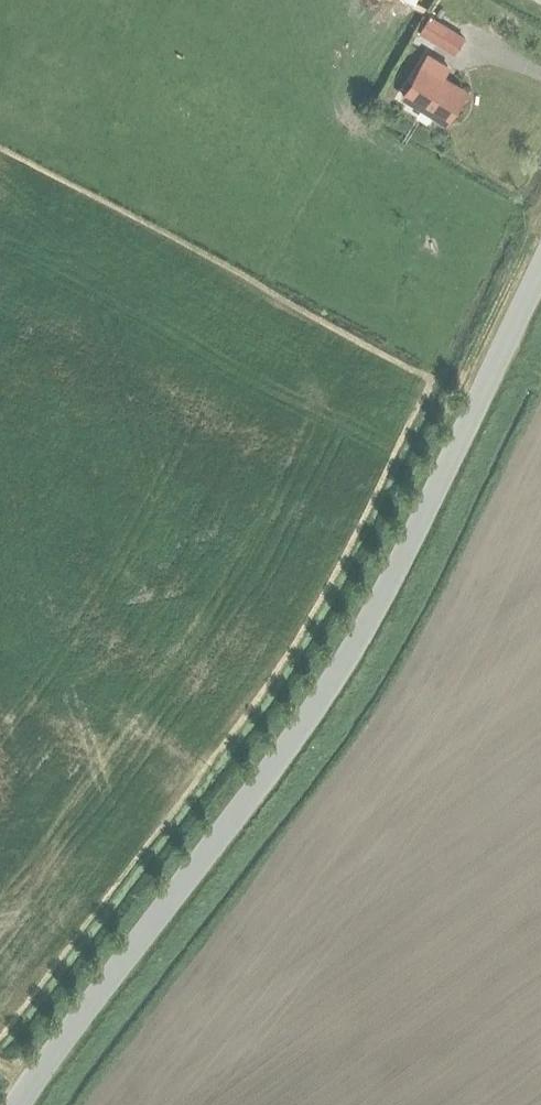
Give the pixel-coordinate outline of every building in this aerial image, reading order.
[(466,37),(431,15),(420,32),(455,55),(466,37)] [(406,96),(446,120),(464,91),(435,74),(441,63),(430,56),(406,96)]
